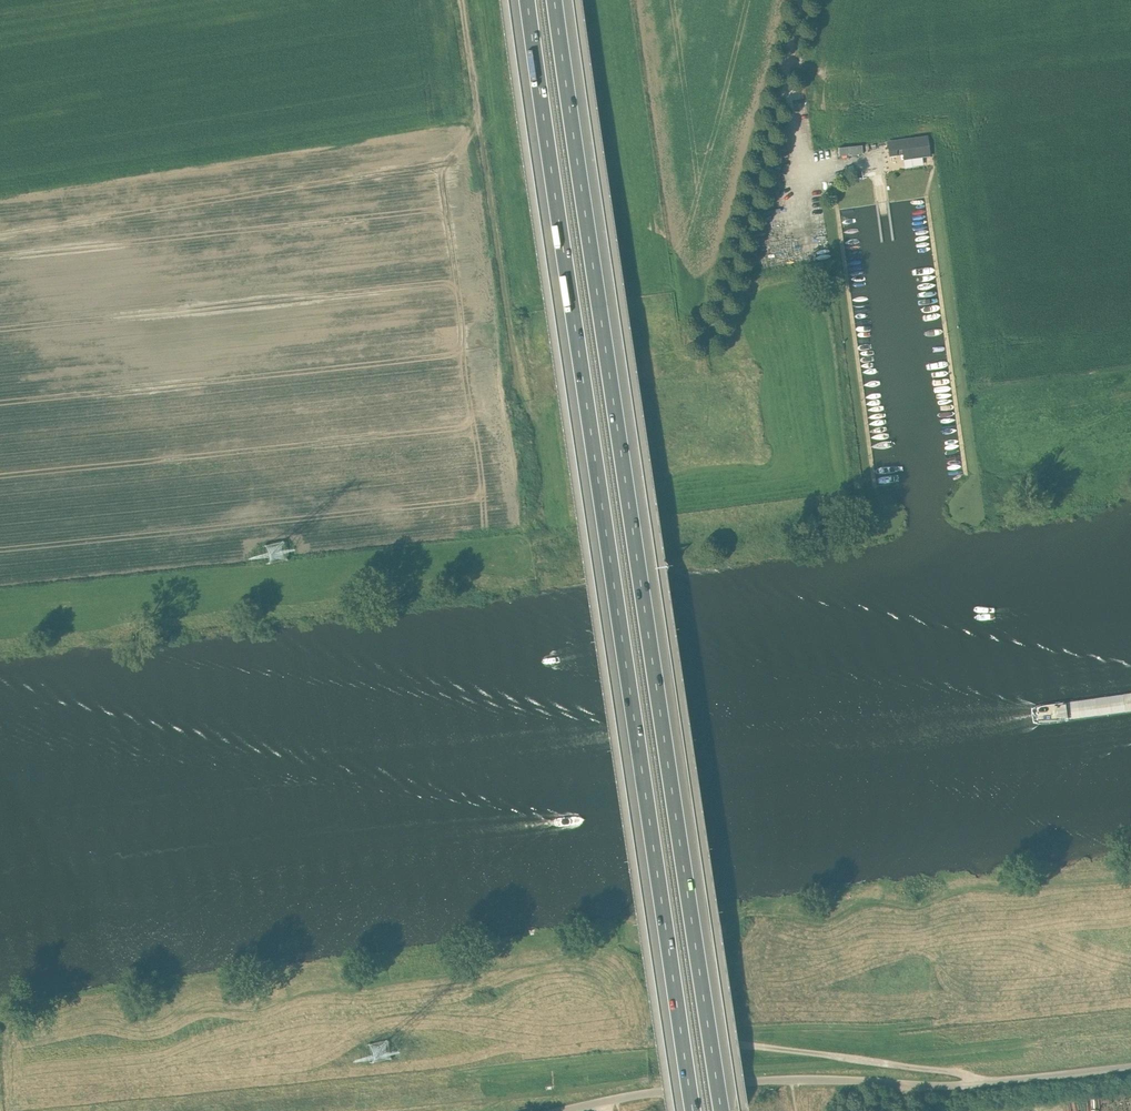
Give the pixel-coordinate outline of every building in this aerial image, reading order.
[(931,156),(928,136),(888,141),(890,157),(903,155),(904,160),(931,156)] [(863,145),(839,147),(840,156),(864,153),(863,145)] [(1037,1105),(1038,1110),(1053,1110),(1052,1103),(1037,1105)]
